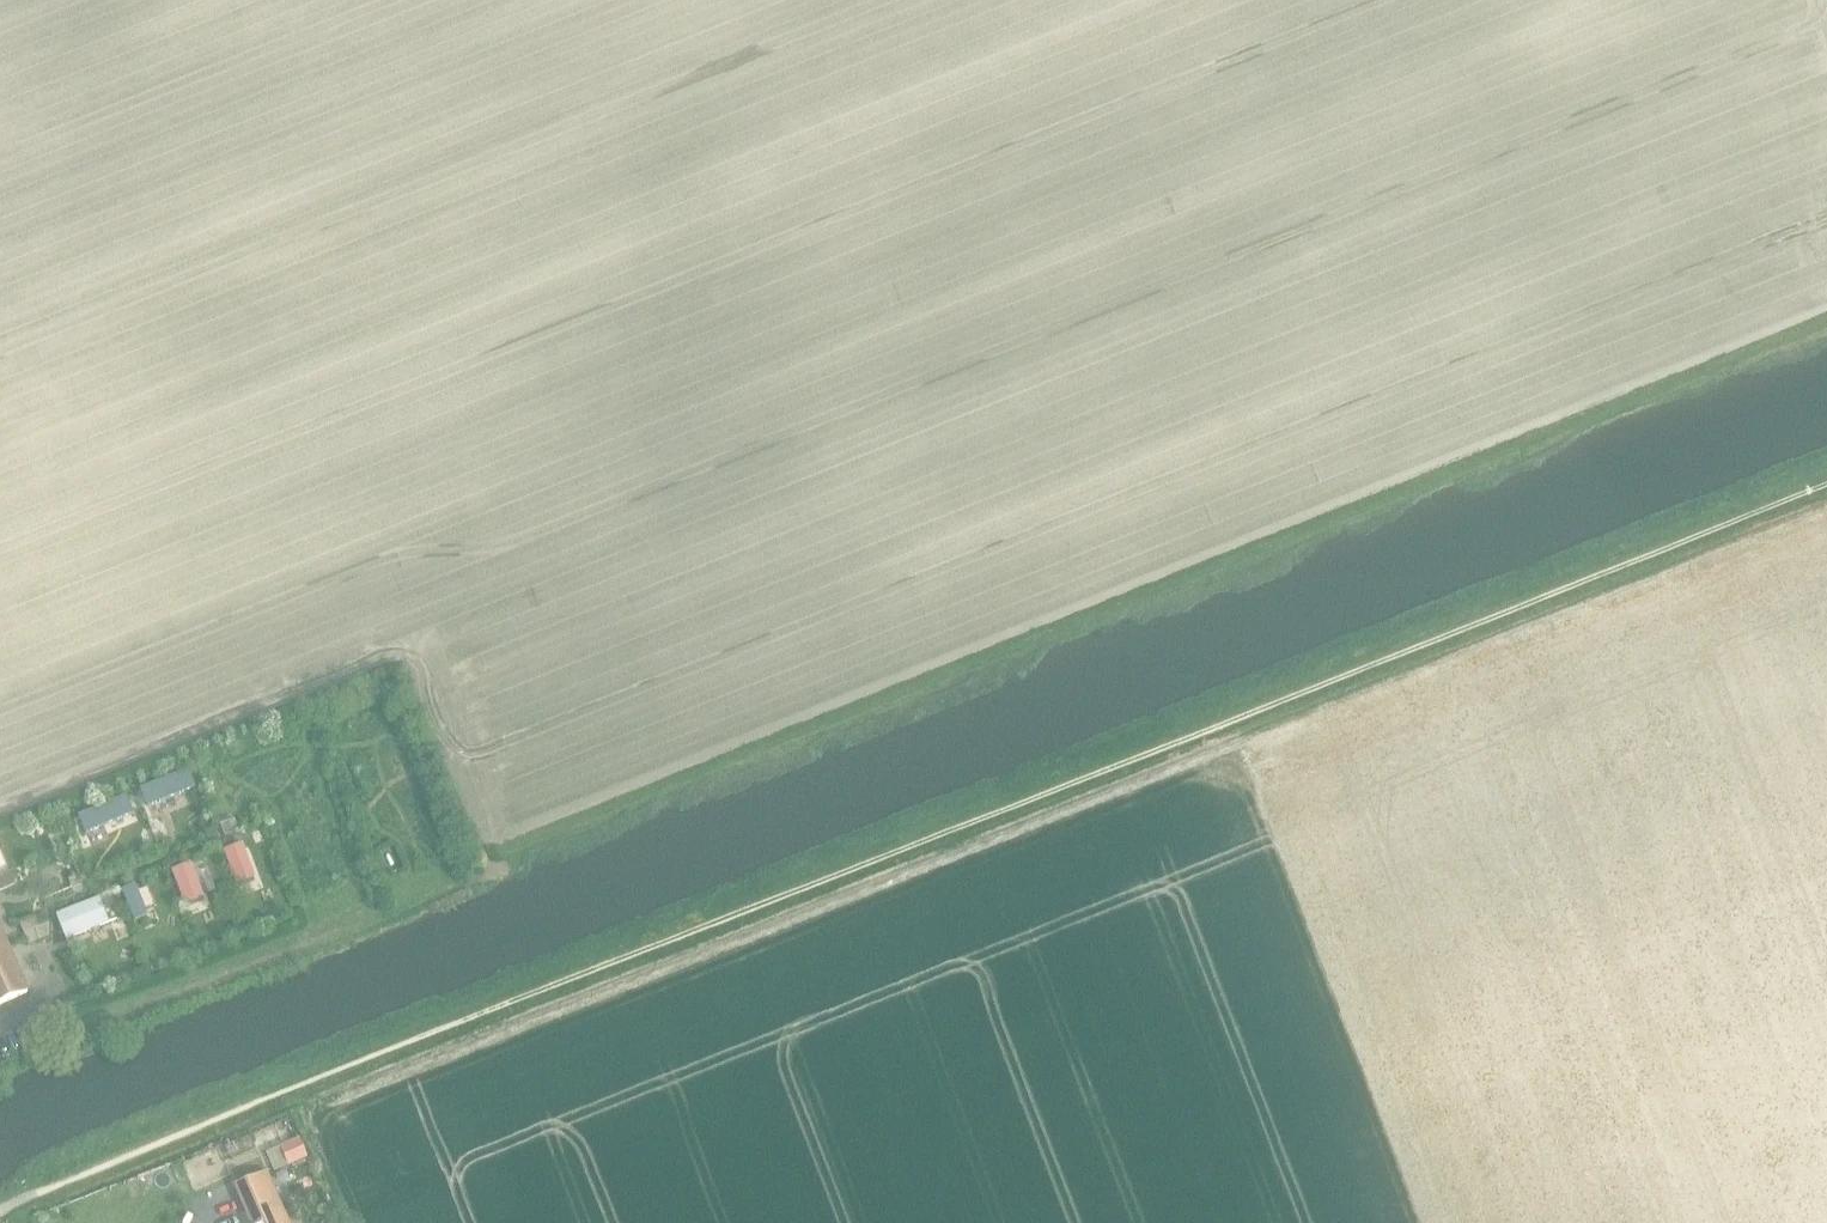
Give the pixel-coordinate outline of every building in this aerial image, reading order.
[(140,784),(146,799),(194,782),(189,766),(140,784)] [(78,809),(86,826),(133,807),(125,790),(78,809)] [(242,839),(223,846),(235,878),(255,870),(242,839)] [(188,858),(170,865),(183,897),(201,890),(188,858)] [(18,882),(12,867),(0,872),(0,889),(18,882)] [(134,880),(122,885),(133,914),(146,908),(134,880)] [(56,914),(65,939),(108,922),(98,897),(56,914)] [(27,992),(0,932),(0,1004),(27,992)] [(251,1222),(289,1222),(266,1171),(234,1185),(251,1222)]
